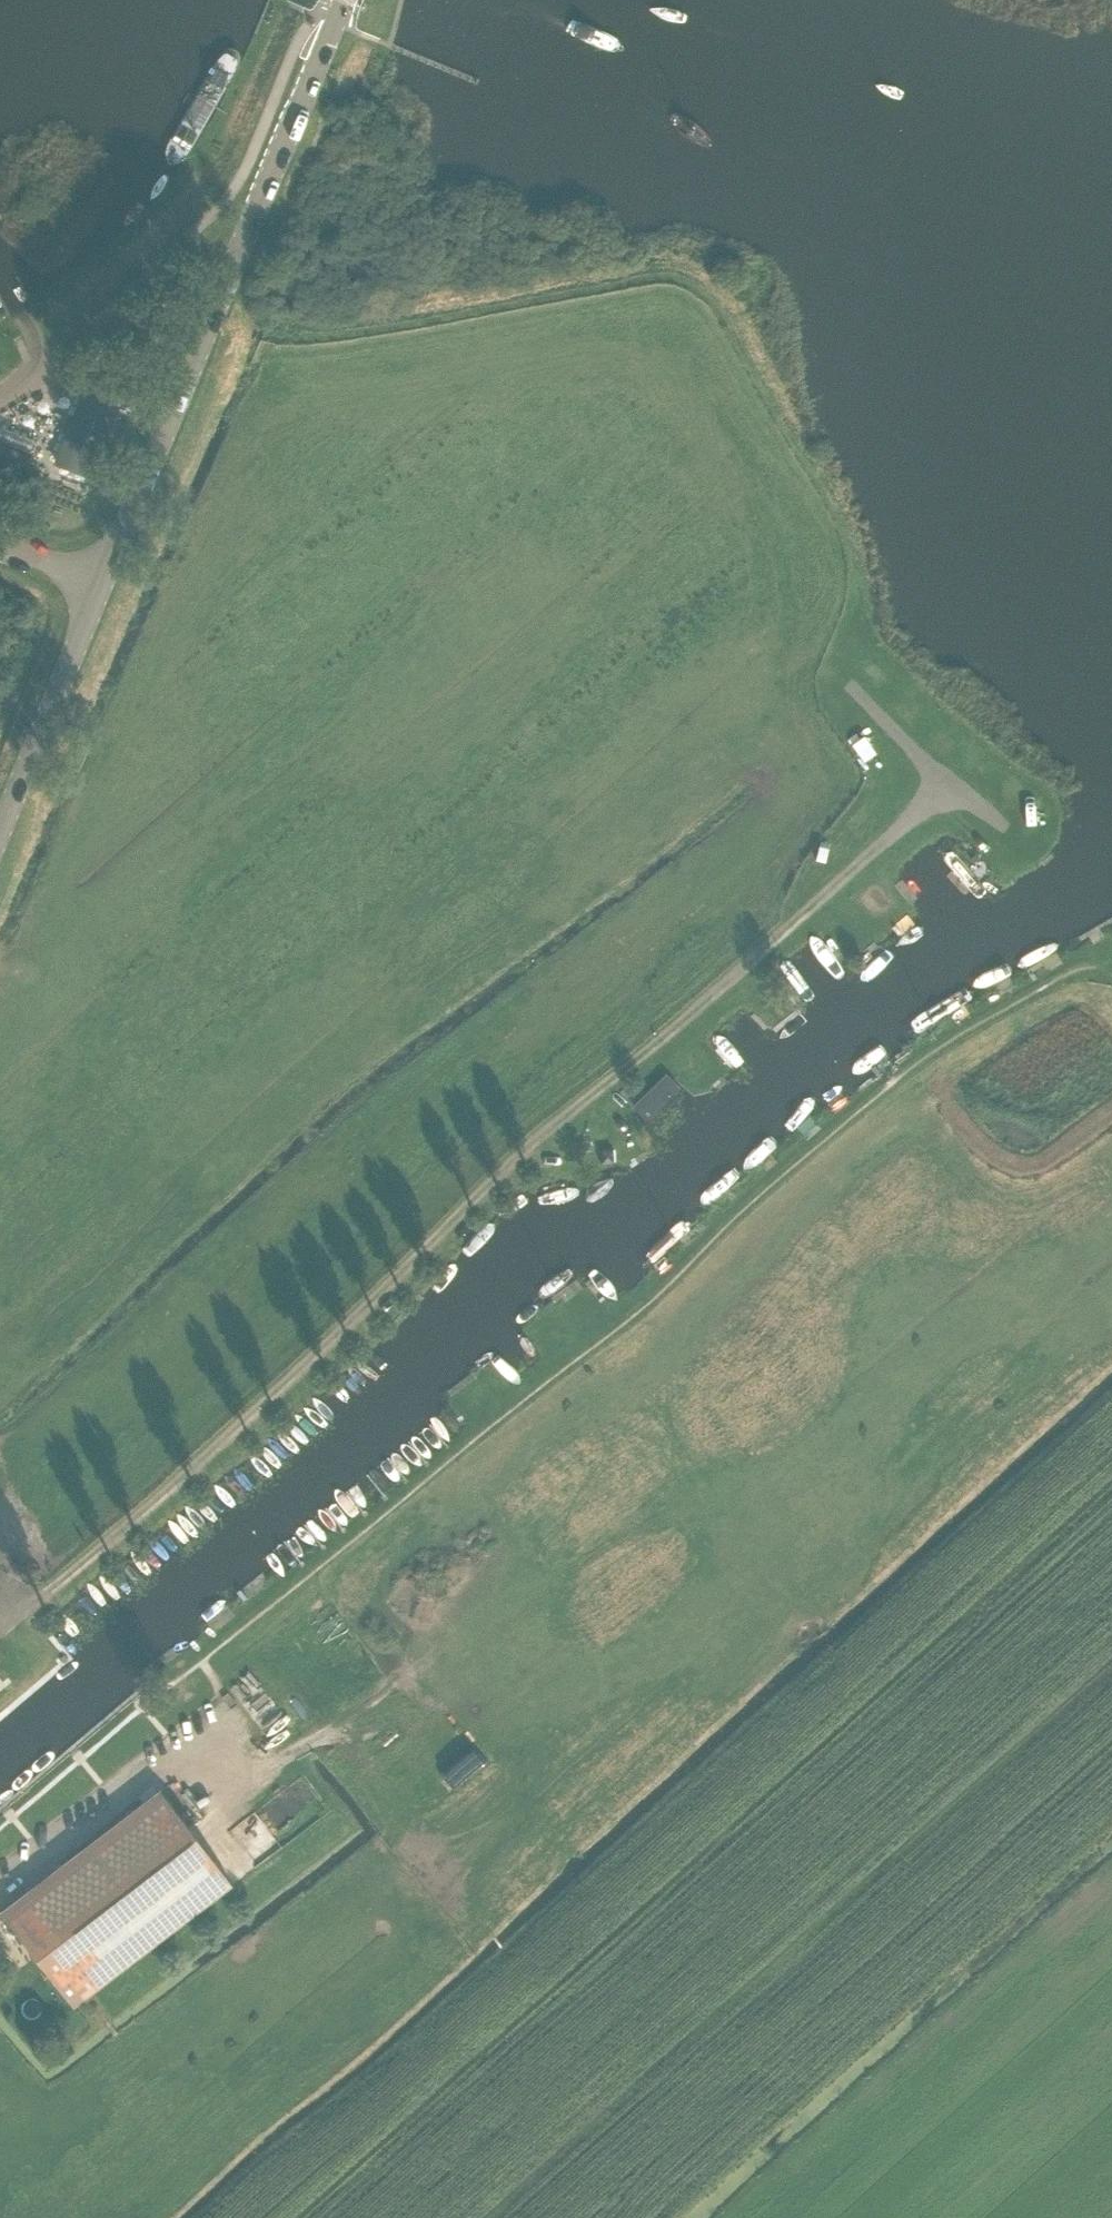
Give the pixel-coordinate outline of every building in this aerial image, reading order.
[(68,435),(100,447),(116,408),(84,395),(68,435)] [(0,445),(0,462),(25,472),(31,457),(0,445)] [(160,1790),(1,1912),(73,2006),(232,1884),(160,1790)]
